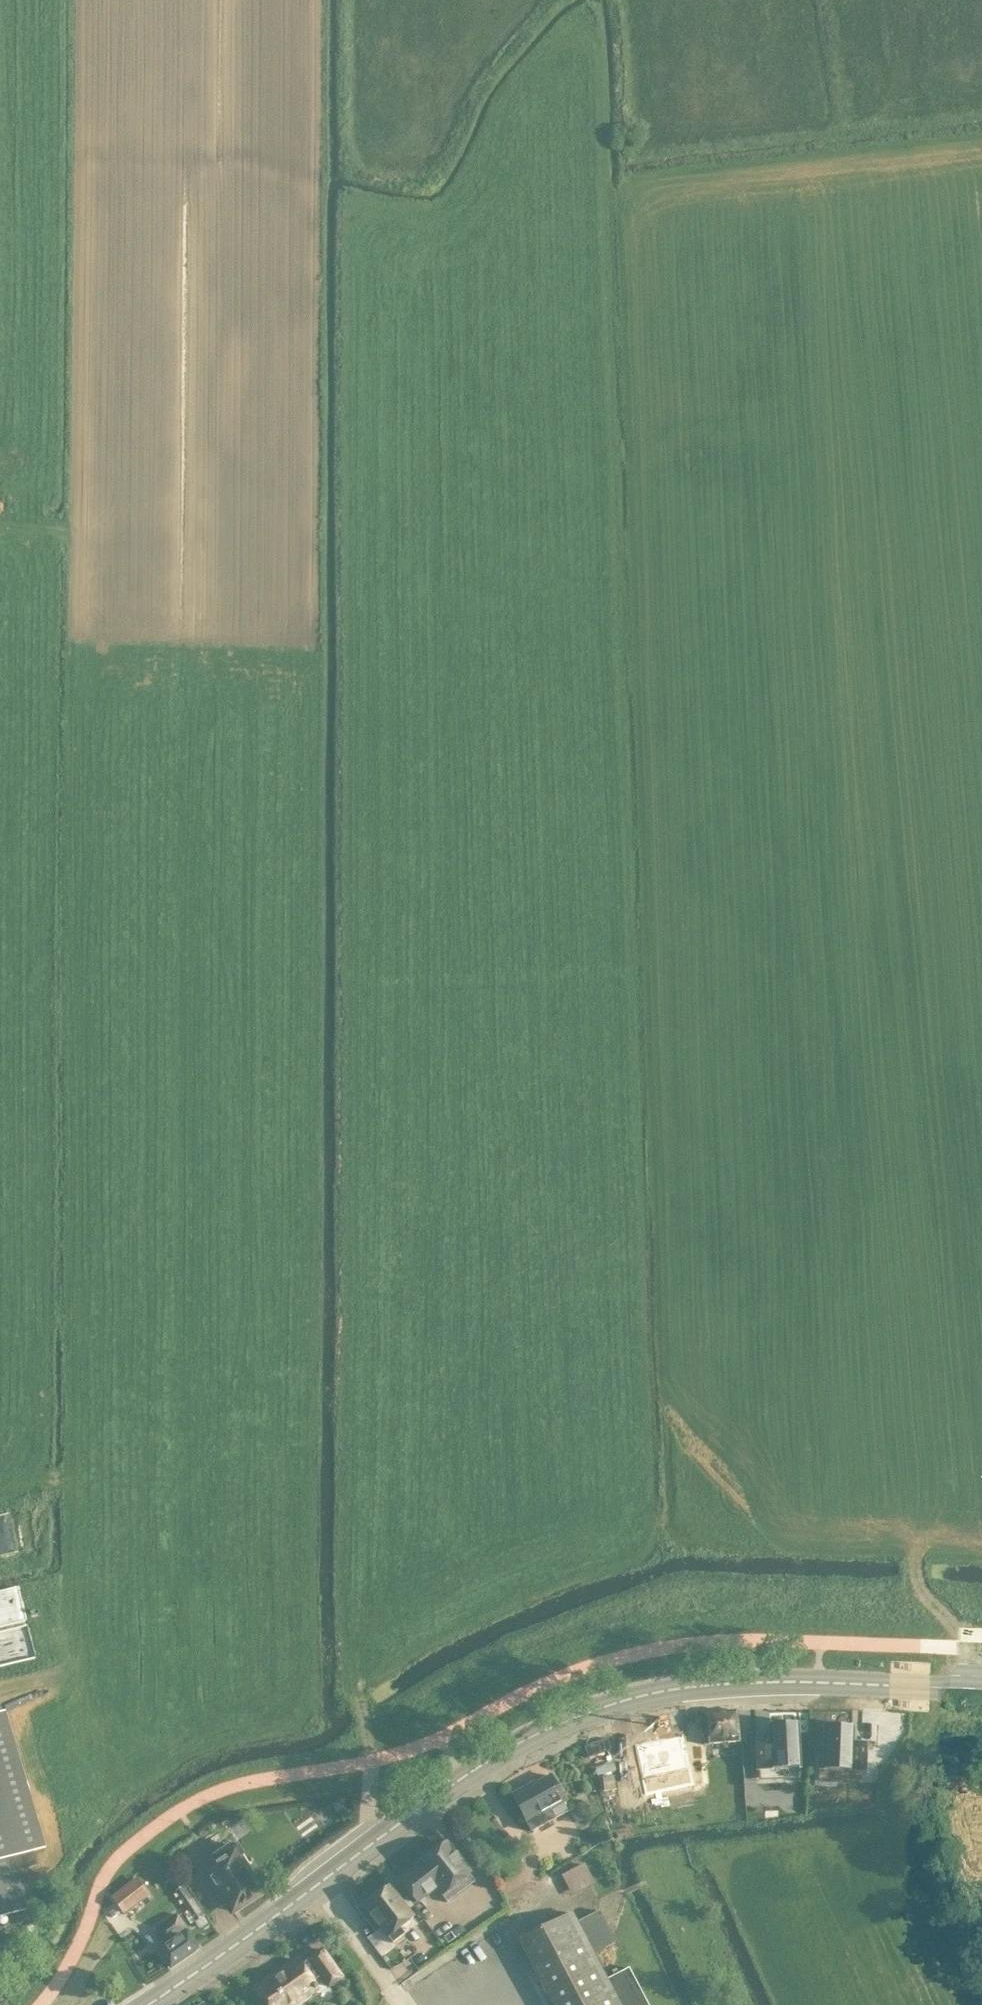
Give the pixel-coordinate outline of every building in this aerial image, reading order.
[(31,1604),(25,1576),(0,1581),(0,1610),(31,1604)] [(38,1638),(31,1611),(0,1619),(0,1648),(38,1638)] [(703,1733),(739,1730),(736,1699),(705,1702),(707,1715),(702,1715),(703,1726),(703,1733)] [(5,1700),(0,1701),(0,1906),(29,1898),(17,1859),(37,1853),(34,1840),(45,1837),(5,1700)] [(798,1756),(796,1713),(769,1715),(770,1730),(756,1731),(757,1758),(798,1756)] [(865,1733),(851,1732),(851,1716),(825,1715),(823,1758),(864,1760),(865,1733)] [(682,1724),(634,1735),(642,1768),(689,1757),(682,1724)] [(525,1776),(511,1784),(531,1820),(554,1808),(549,1798),(563,1790),(549,1765),(526,1778),(525,1776)] [(347,1800),(339,1787),(331,1793),(338,1805),(347,1800)] [(418,1855),(399,1870),(416,1892),(435,1877),(441,1885),(469,1864),(445,1832),(417,1853),(418,1855)] [(233,1843),(205,1862),(231,1900),(259,1881),(233,1843)] [(582,1853),(561,1865),(562,1866),(572,1885),(593,1873),(582,1853)] [(135,1868),(112,1886),(125,1902),(147,1884),(135,1868)] [(183,1875),(175,1880),(195,1910),(203,1905),(183,1875)] [(362,1895),(392,1933),(404,1924),(399,1917),(412,1907),(388,1875),(362,1895)] [(431,1893),(412,1902),(427,1935),(446,1927),(431,1893)] [(600,1899),(577,1911),(593,1942),(616,1931),(600,1899)] [(590,1938),(571,1903),(518,1931),(557,2004),(625,2004),(590,1938)] [(169,1959),(199,1938),(176,1904),(154,1919),(165,1935),(156,1941),(169,1959)] [(29,1922),(38,1916),(34,1911),(26,1917),(29,1922)] [(412,1941),(423,1933),(413,1919),(402,1926),(412,1941)] [(341,1966),(321,1939),(308,1948),(309,1949),(301,1955),(296,1949),(254,1979),(272,2004),(276,2004),(316,1977),(312,1970),(320,1965),(328,1976),(341,1966)] [(608,1969),(626,2004),(633,2004),(648,1997),(629,1959),(608,1969)] [(186,2004),(210,2004),(202,1992),(185,2002),(186,2004)]
